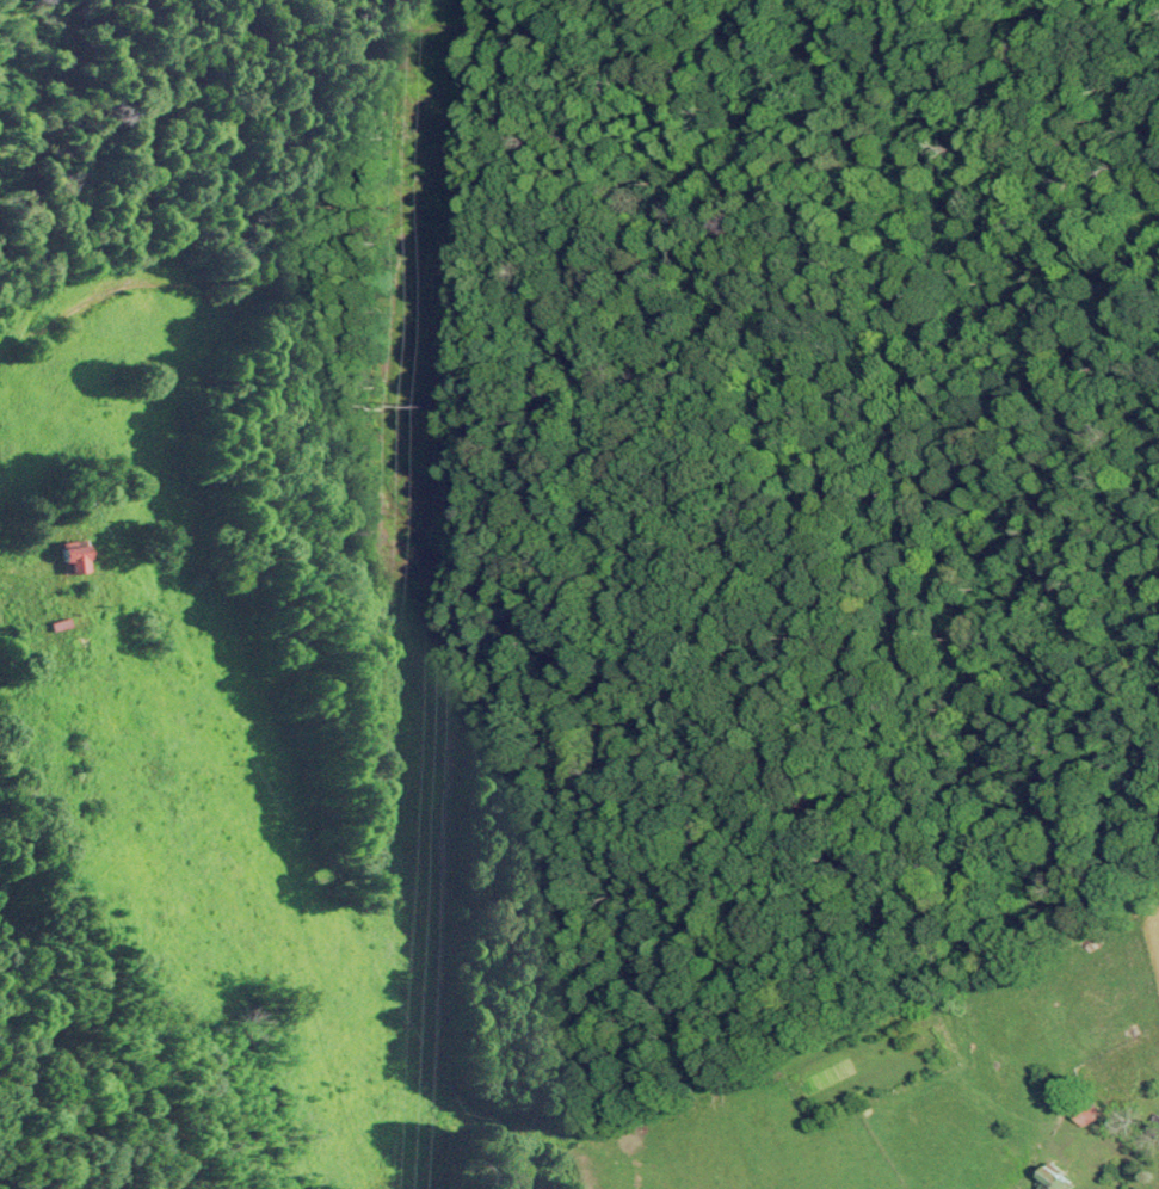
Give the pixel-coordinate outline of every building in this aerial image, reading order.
[(86,569),(83,538),(59,540),(62,572),(86,569)]
